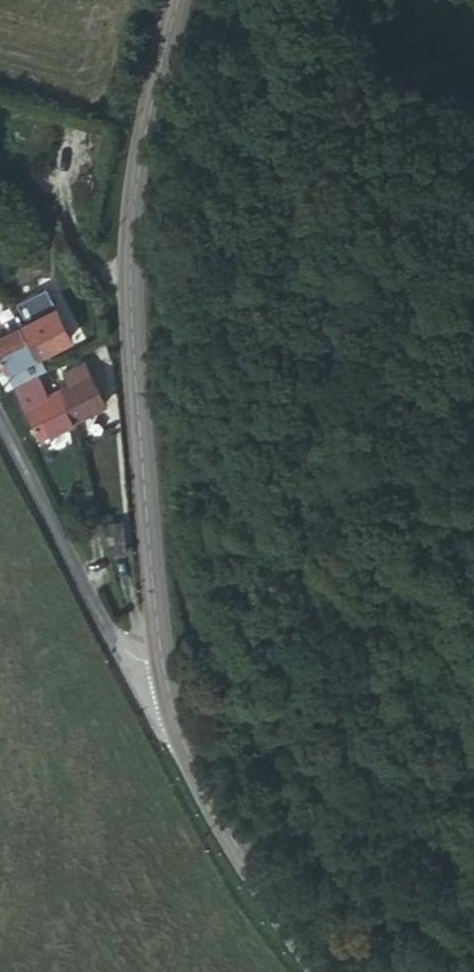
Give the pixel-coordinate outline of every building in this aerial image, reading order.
[(28,327),(38,348),(70,328),(45,287),(28,297),(37,313),(24,321),(28,327)] [(38,348),(28,327),(24,321),(11,329),(0,311),(0,354),(8,366),(38,348)] [(67,408),(69,412),(107,391),(84,350),(64,363),(71,376),(57,386),(67,408)] [(57,386),(45,360),(14,378),(20,387),(39,374),(47,391),(57,386)] [(44,427),(69,412),(67,408),(57,386),(47,391),(39,374),(20,387),(44,427)]
